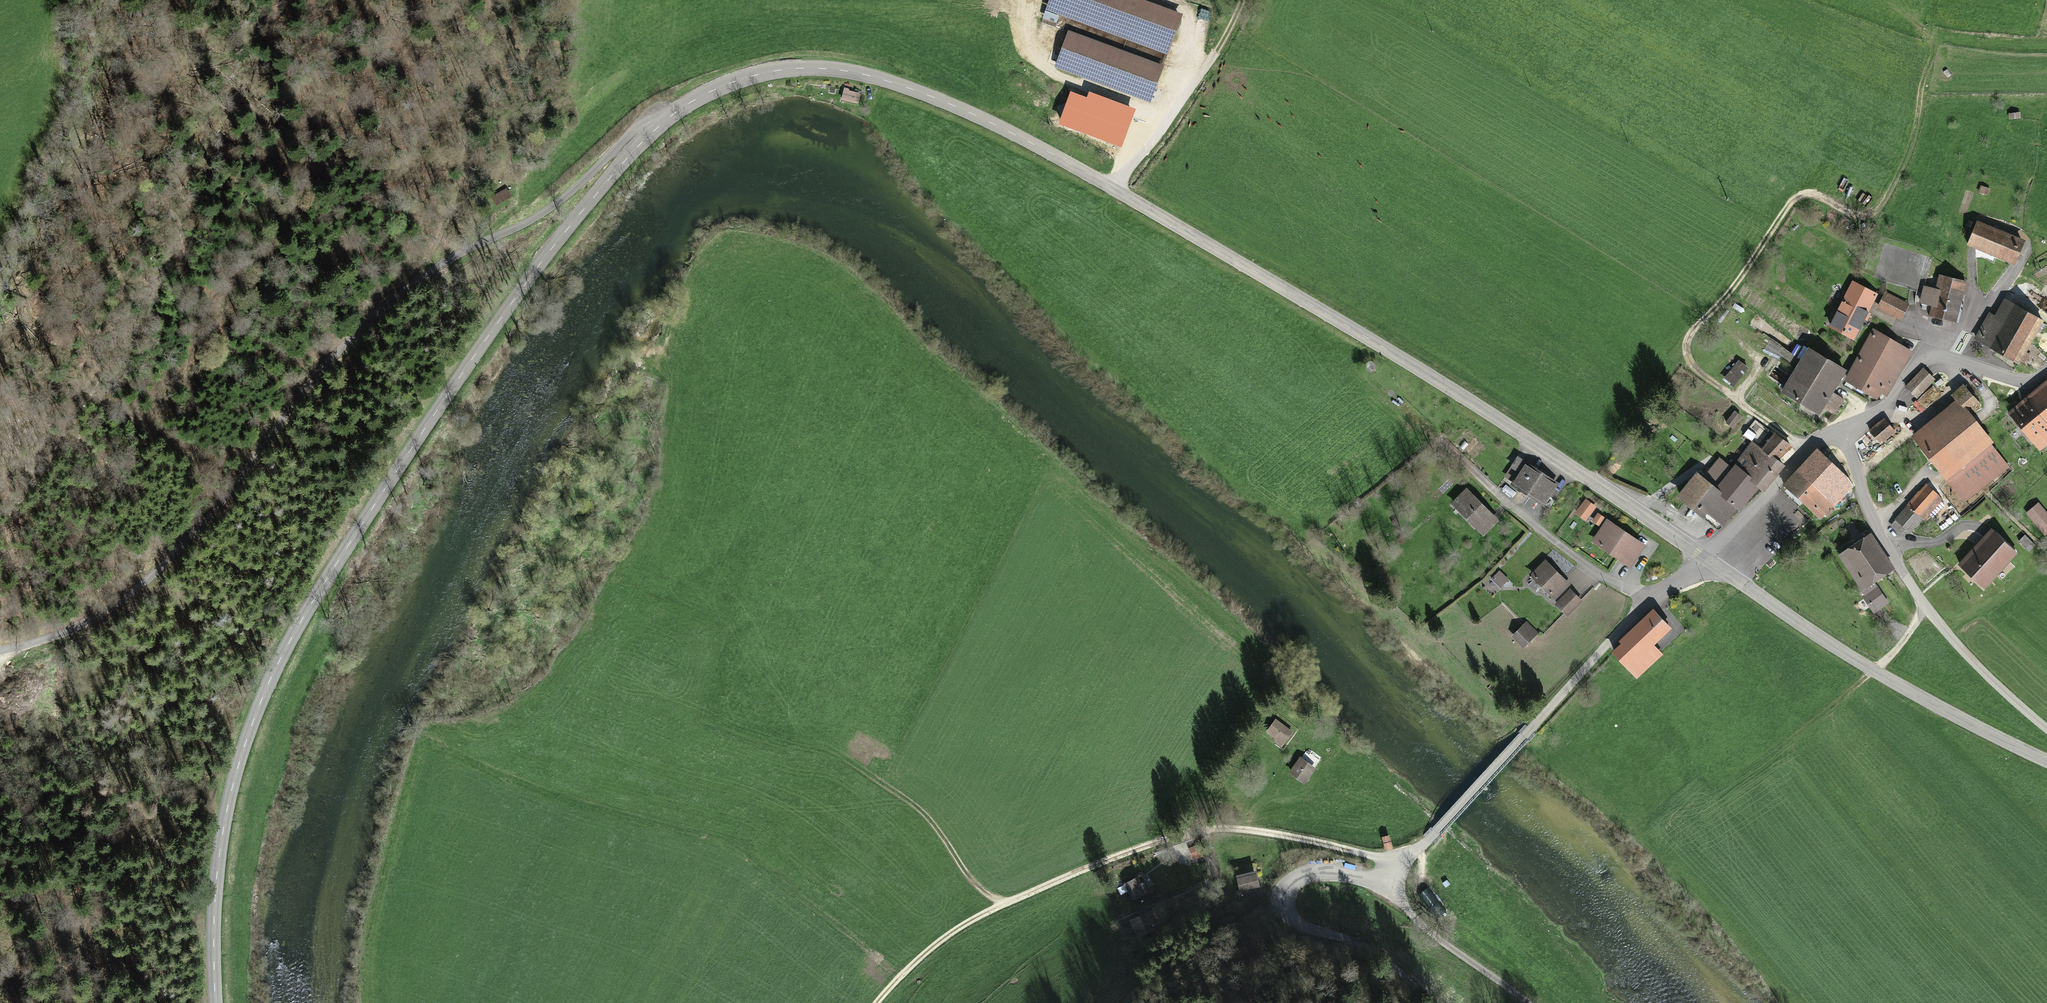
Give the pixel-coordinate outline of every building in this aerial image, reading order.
[(1132,0),(1051,0),(1048,8),(1166,55),(1180,19),(1132,0)] [(1160,67),(1068,35),(1057,65),(1149,98),(1160,67)] [(1131,116),(1072,94),(1061,122),(1120,145),(1131,116)] [(505,187),(491,197),(496,205),(510,195),(505,187)] [(1977,222),(1968,245),(2016,263),(2025,240),(1977,222)] [(1932,316),(1957,322),(1967,281),(1941,275),(1938,291),(1928,288),(1924,303),(1935,305),(1932,316)] [(1853,282),(1829,324),(1853,338),(1877,296),(1853,282)] [(1886,293),(1878,307),(1901,319),(1909,305),(1886,293)] [(2021,364),(2044,320),(2009,301),(1999,319),(1993,316),(1979,341),(2021,364)] [(1876,331),(1849,380),(1878,396),(1881,391),(1888,395),(1912,351),(1876,331)] [(1815,349),(1787,392),(1818,412),(1823,404),(1832,391),(1845,369),(1815,349)] [(1925,371),(1906,390),(1916,400),(1935,381),(1925,371)] [(1961,402),(1916,437),(1949,479),(1993,445),(1971,417),(1984,408),(1966,386),(1955,395),(1961,402)] [(2011,414),(2035,445),(2046,436),(2046,386),(2011,414)] [(1843,398),(1832,391),(1823,404),(1834,412),(1843,398)] [(1735,411),(1727,424),(1732,427),(1740,414),(1735,411)] [(1885,420),(1871,433),(1882,445),(1896,433),(1885,420)] [(1762,450),(1777,463),(1792,446),(1777,433),(1762,450)] [(1735,465),(1759,486),(1765,490),(1784,468),(1777,463),(1762,450),(1754,443),(1735,465)] [(1820,451),(1787,487),(1820,519),(1844,494),(1837,488),(1848,477),(1820,451)] [(1717,486),(1732,469),(1721,459),(1706,477),(1717,486)] [(1528,463),(1514,484),(1545,505),(1559,484),(1528,463)] [(1724,491),(1721,494),(1739,509),(1759,486),(1735,465),(1732,469),(1717,486),(1724,491)] [(1699,471),(1679,495),(1703,516),(1708,511),(1726,526),(1739,509),(1721,494),(1724,491),(1717,486),(1706,477),(1699,471)] [(1927,485),(1890,527),(1901,536),(1907,529),(1912,533),(1924,518),(1927,520),(1945,500),(1927,485)] [(1467,489),(1452,504),(1484,536),(1499,521),(1467,489)] [(1595,507),(1586,500),(1577,513),(1586,519),(1595,507)] [(1644,545),(1607,521),(1593,541),(1631,566),(1644,545)] [(2021,532),(2016,538),(2030,551),(2036,546),(2021,532)] [(1995,533),(1962,566),(1984,587),(2016,553),(1995,533)] [(1871,534),(1840,555),(1863,589),(1894,568),(1871,534)] [(1546,562),(1532,576),(1556,599),(1570,585),(1546,562)] [(1500,573),(1492,582),(1502,590),(1510,581),(1500,573)] [(1877,587),(1864,596),(1875,613),(1888,605),(1877,587)] [(1572,591),(1557,605),(1568,617),(1583,603),(1572,591)] [(1656,610),(1613,650),(1638,676),(1661,654),(1654,646),(1672,628),(1656,610)] [(1526,625),(1514,638),(1525,648),(1537,636),(1526,625)] [(1296,731),(1279,718),(1267,733),(1278,741),(1275,744),(1281,749),(1296,731)] [(1317,768),(1304,757),(1290,773),(1304,784),(1317,768)] [(1383,835),(1387,844),(1393,842),(1389,832),(1383,835)] [(1197,843),(1189,848),(1195,858),(1203,853),(1197,843)] [(1142,873),(1127,881),(1138,899),(1152,891),(1142,873)] [(1258,873),(1236,879),(1240,893),(1262,887),(1258,873)] [(1157,907),(1139,915),(1147,935),(1166,926),(1157,907)]
